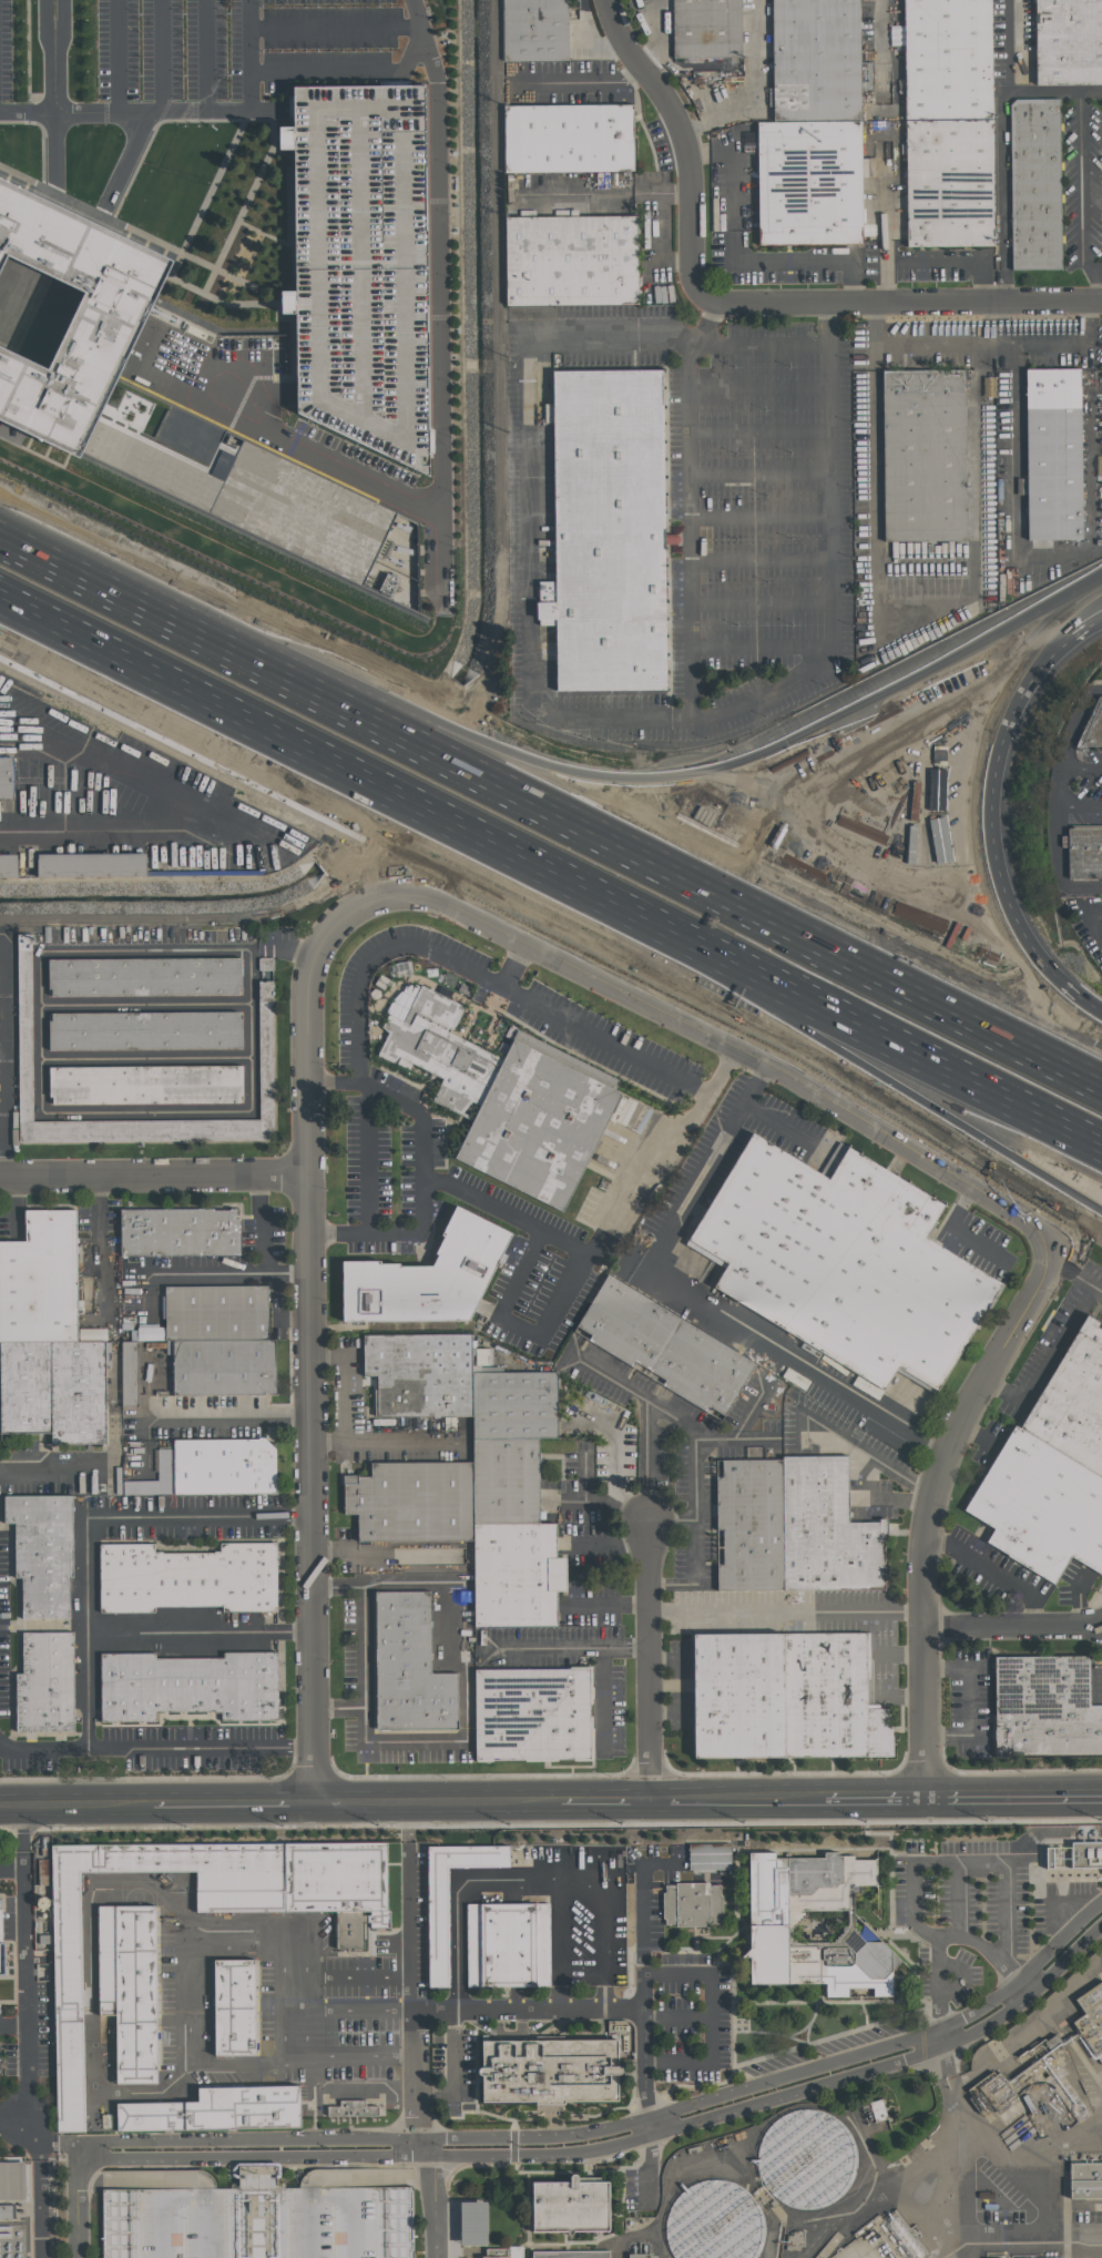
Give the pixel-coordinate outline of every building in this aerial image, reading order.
[(502,61),(568,60),(568,0),(501,0),(502,61)] [(674,58),(741,58),(741,0),(673,0),(674,58)] [(774,122),(773,0),(862,0),(863,122),(774,122)] [(906,119),(905,0),(994,0),(994,119),(906,119)] [(1037,84),(1101,84),(1101,0),(1036,0),(1037,84)] [(294,87),(427,85),(430,476),(299,413),(294,87)] [(1061,99),(1063,269),(1012,271),(1010,104),(1017,99),(1061,99)] [(504,103),(504,170),(634,169),(633,102),(504,103)] [(994,119),(994,247),(906,247),(906,119),(994,119)] [(757,122),(774,122),(863,122),(864,245),(758,246),(757,122)] [(81,457),(0,418),(0,347),(51,370),(88,293),(9,256),(0,275),(0,176),(174,260),(98,420),(82,452),(81,457)] [(506,215),(507,303),(639,301),(639,215),(506,215)] [(295,310),(294,291),(281,291),(281,310),(295,310)] [(884,370),(968,369),(969,540),(886,540),(884,370)] [(1027,369),(1081,369),(1080,540),(1027,540),(1027,369)] [(549,374),(552,694),(663,693),(660,373),(549,374)] [(243,440),(394,513),(358,587),(82,452),(98,420),(223,480),(243,440)] [(271,876),(300,858),(336,823),(0,657),(0,879),(271,876)] [(1099,695),(1101,695),(1101,747),(1078,747),(1099,695)] [(1068,830),(1101,829),(1101,878),(1068,878),(1068,830)] [(258,1119),(258,1001),(272,1000),(273,1129),(266,1129),(266,1141),(19,1143),(18,936),(31,935),(32,1120),(258,1119)] [(48,959),(241,957),(241,995),(49,997),(48,959)] [(273,971),(273,958),(259,957),(259,971),(273,971)] [(274,981),(259,981),(258,1000),(273,1000),(274,981)] [(417,983),(381,1057),(432,1084),(424,1101),(470,1128),(452,1160),(562,1217),(624,1088),(516,1030),(499,1059),(451,1035),(465,1009),(417,983)] [(49,1049),(48,1013),(242,1011),(242,1048),(49,1049)] [(49,1105),(48,1067),(242,1065),(242,1101),(49,1105)] [(749,1131),(669,1272),(878,1397),(894,1370),(933,1395),(998,1289),(920,1240),(941,1207),(843,1148),(825,1177),(749,1131)] [(432,1264),(438,1253),(436,1252),(443,1235),(441,1234),(456,1204),(512,1232),(468,1320),(343,1320),(344,1260),(380,1260),(380,1262),(399,1262),(399,1265),(432,1264)] [(239,1255),(120,1255),(120,1209),(213,1209),(213,1210),(231,1210),(231,1208),(236,1208),(236,1217),(239,1217),(239,1230),(238,1231),(239,1255)] [(51,1433),(0,1433),(0,1241),(24,1241),(24,1209),(74,1209),(75,1341),(104,1341),(104,1442),(51,1443),(51,1433)] [(588,1340),(591,1333),(576,1324),(608,1273),(755,1363),(721,1421),(588,1340)] [(275,1393),(173,1394),(172,1340),(165,1340),(164,1286),(266,1285),(267,1340),(274,1340),(275,1393)] [(966,1516),(990,1532),(981,1543),(1055,1588),(1069,1563),(1098,1581),(1101,1574),(1101,1330),(1082,1318),(966,1516)] [(78,1340),(106,1341),(107,1329),(78,1328),(78,1340)] [(472,1415),(374,1416),(374,1390),(377,1390),(377,1375),(364,1375),(363,1335),(471,1334),(472,1373),(472,1415)] [(121,1407),(121,1341),(136,1341),(137,1407),(121,1407)] [(557,1438),(538,1438),(472,1440),(472,1415),(472,1373),(555,1372),(557,1438)] [(173,1440),(258,1438),(258,1436),(263,1436),(275,1448),(275,1493),(174,1494),(173,1440)] [(539,1524),(473,1524),(473,1462),(472,1440),(538,1438),(539,1524)] [(884,1588),(717,1589),(717,1564),(723,1564),(722,1528),(716,1528),(716,1477),(722,1477),(722,1459),(782,1459),(782,1456),(847,1455),(848,1522),(878,1522),(878,1517),(886,1517),(887,1539),(884,1539),(884,1588)] [(473,1540),(357,1540),(357,1514),(343,1514),(343,1475),(357,1475),(357,1476),(370,1476),(370,1462),(473,1462),(473,1524),(473,1540)] [(71,1495),(71,1576),(68,1576),(68,1617),(21,1617),(21,1577),(14,1577),(13,1523),(3,1523),(3,1495),(71,1495)] [(555,1626),(475,1627),(473,1540),(473,1524),(539,1524),(555,1523),(555,1557),(565,1557),(565,1590),(555,1590),(555,1626)] [(276,1610),(222,1611),(222,1606),(154,1606),(154,1611),(100,1613),(100,1544),(154,1544),(154,1552),(162,1552),(162,1553),(213,1553),(213,1552),(220,1552),(220,1544),(275,1543),(275,1556),(277,1556),(277,1563),(276,1563),(276,1610)] [(464,1564),(472,1564),(473,1545),(465,1544),(464,1564)] [(430,1674),(458,1674),(458,1730),(374,1730),(374,1591),(430,1591),(430,1674)] [(22,1631),(72,1631),(73,1731),(16,1731),(16,1674),(22,1674),(22,1631)] [(890,1754),(694,1756),(693,1633),(783,1633),(783,1634),(867,1634),(867,1707),(890,1707),(890,1754)] [(155,1721),(101,1721),(100,1654),(154,1654),(154,1659),(223,1658),(223,1652),(276,1652),(276,1720),(222,1720),(222,1711),(155,1712),(155,1721)] [(1090,1705),(1101,1704),(1101,1753),(996,1753),(994,1656),(1089,1656),(1090,1705)] [(473,1670),(589,1669),(590,1758),(475,1759),(473,1670)] [(52,1847),(386,1841),(387,1909),(196,1912),(196,1871),(80,1873),(84,2132),(57,2132),(52,1847)] [(1070,1872),(1101,1872),(1101,1842),(1071,1842),(1070,1872)] [(729,1871),(688,1871),(688,1843),(729,1843),(729,1871)] [(428,1986),(427,1845),(508,1845),(508,1867),(448,1867),(449,1986),(428,1986)] [(876,1859),(876,1886),(859,1886),(859,1894),(854,1894),(854,1928),(856,1928),(856,1930),(858,1930),(858,1935),(865,1941),(881,1941),(901,1961),(891,1971),(891,1996),(874,1996),(873,1986),(847,1987),(847,1995),(826,1995),(826,1982),(751,1983),(751,1955),(742,1956),(749,1947),(748,1852),(774,1851),(774,1857),(824,1857),(824,1851),(837,1851),(837,1855),(851,1854),(854,1859),(876,1859)] [(664,1884),(675,1884),(675,1882),(708,1882),(708,1885),(722,1885),(722,1923),(708,1923),(708,1925),(675,1925),(675,1924),(664,1924),(664,1919),(662,1919),(662,1892),(664,1891),(664,1884)] [(466,1904),(548,1904),(547,1987),(466,1986),(466,1904)] [(98,1906),(154,1905),(156,2084),(115,2084),(115,2015),(99,2015),(98,1906)] [(254,1959),(255,2054),(214,2054),(213,1959),(254,1959)] [(1073,1998),(1101,1979),(1101,2049),(1094,2054),(1071,2021),(1083,2013),(1073,1998)] [(619,2099),(564,2099),(564,2103),(537,2103),(537,2099),(482,2099),(482,2038),(619,2038),(619,2099)] [(197,2101),(197,2087),(298,2085),(299,2127),(116,2132),(115,2103),(197,2101)] [(365,2099),(365,2106),(377,2105),(377,2115),(327,2115),(326,2106),(339,2105),(339,2099),(365,2099)] [(759,2205),(758,2114),(847,2113),(849,2204),(759,2205)] [(24,2198),(0,2198),(0,2162),(24,2162),(24,2198)] [(1069,2162),(1101,2162),(1101,2196),(1070,2196),(1069,2162)] [(762,2230),(755,2257),(676,2257),(669,2237),(667,2223),(677,2189),(710,2178),(714,2178),(749,2187),(762,2221),(762,2230)] [(531,2181),(608,2181),(608,2232),(532,2232),(531,2181)] [(411,2187),(412,2257),(103,2257),(102,2190),(411,2187)] [(460,2201),(486,2201),(487,2246),(460,2246),(460,2201)] [(0,2205),(0,2219),(12,2219),(12,2205),(0,2205)] [(513,2246),(512,2257),(522,2257),(522,2246),(513,2246)]
